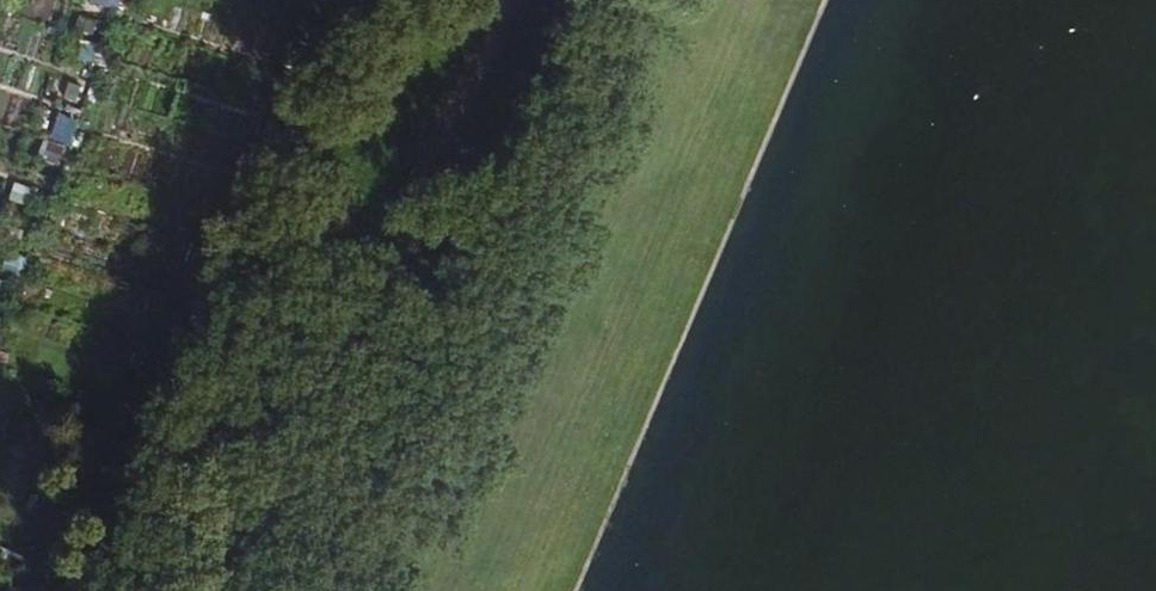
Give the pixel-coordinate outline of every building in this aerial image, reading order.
[(68,53),(92,59),(96,43),(72,38),(68,53)] [(60,115),(52,137),(71,144),(79,122),(60,115)] [(30,206),(36,190),(16,182),(10,199),(30,206)]
